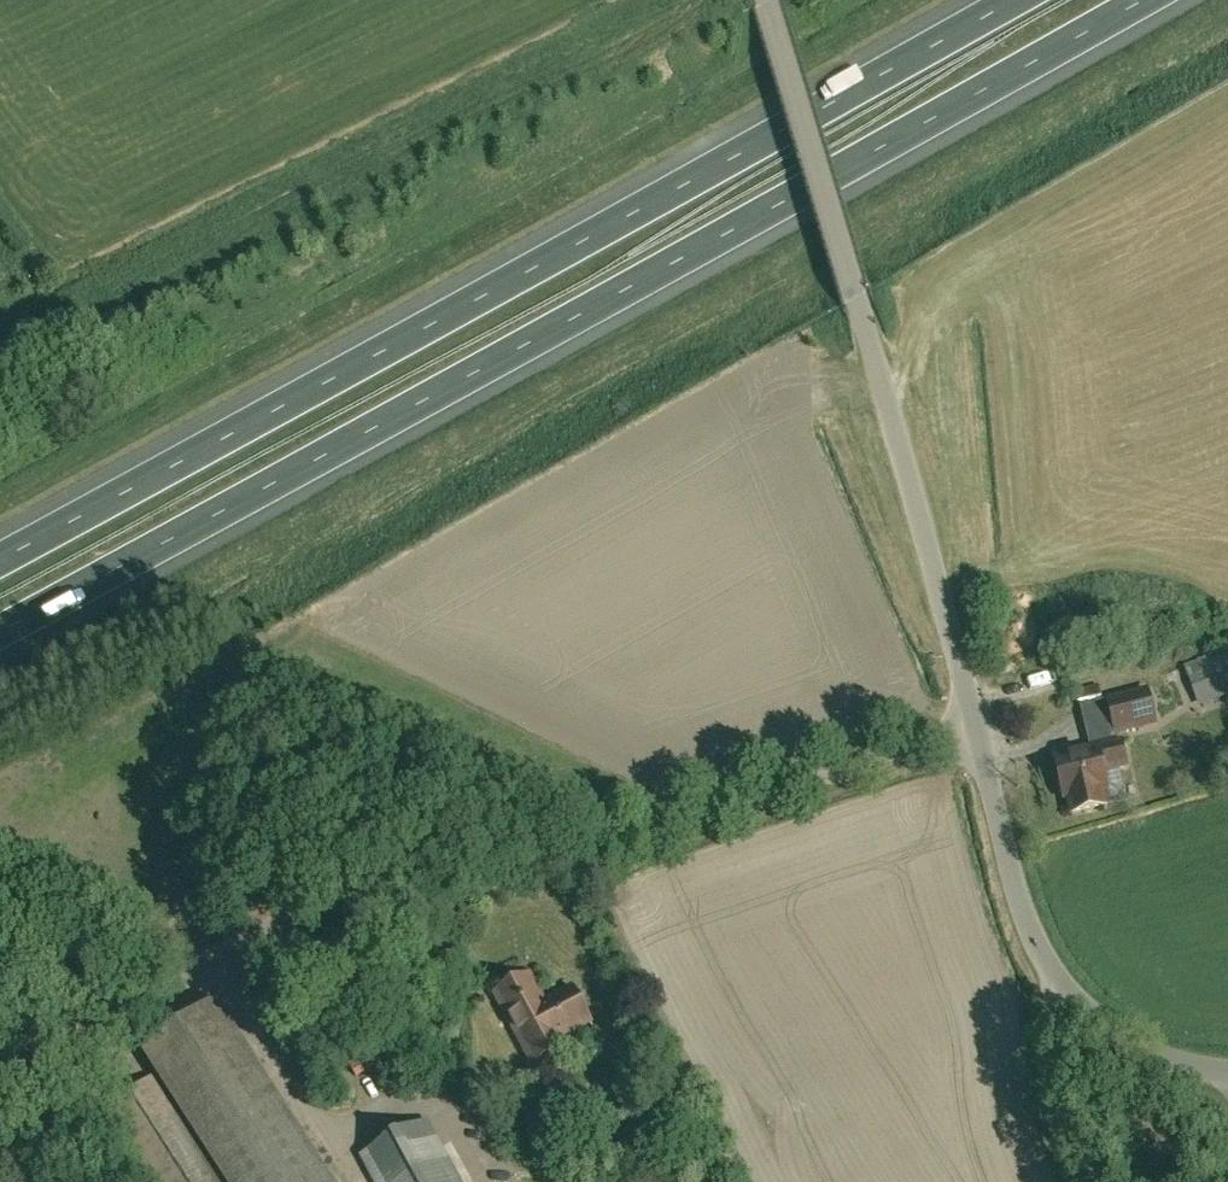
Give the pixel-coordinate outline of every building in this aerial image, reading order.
[(1198,662),(1197,658),(1182,664),(1200,706),(1227,696),(1227,649),(1198,662)] [(1148,687),(1105,699),(1115,737),(1158,725),(1148,687)] [(1124,768),(1120,747),(1056,759),(1060,778),(1057,782),(1059,791),(1063,794),(1064,798),(1068,797),(1072,812),(1103,806),(1100,790),(1105,789),(1102,772),(1124,768)] [(495,994),(534,1066),(568,1048),(562,1037),(591,1022),(573,988),(544,1003),(529,976),(495,994)] [(215,1003),(142,1049),(227,1181),(330,1181),(215,1003)] [(357,1080),(400,1054),(385,1029),(341,1056),(357,1080)] [(153,1181),(219,1181),(152,1077),(105,1107),(153,1181)] [(427,1121),(361,1157),(374,1181),(460,1181),(427,1121)]
